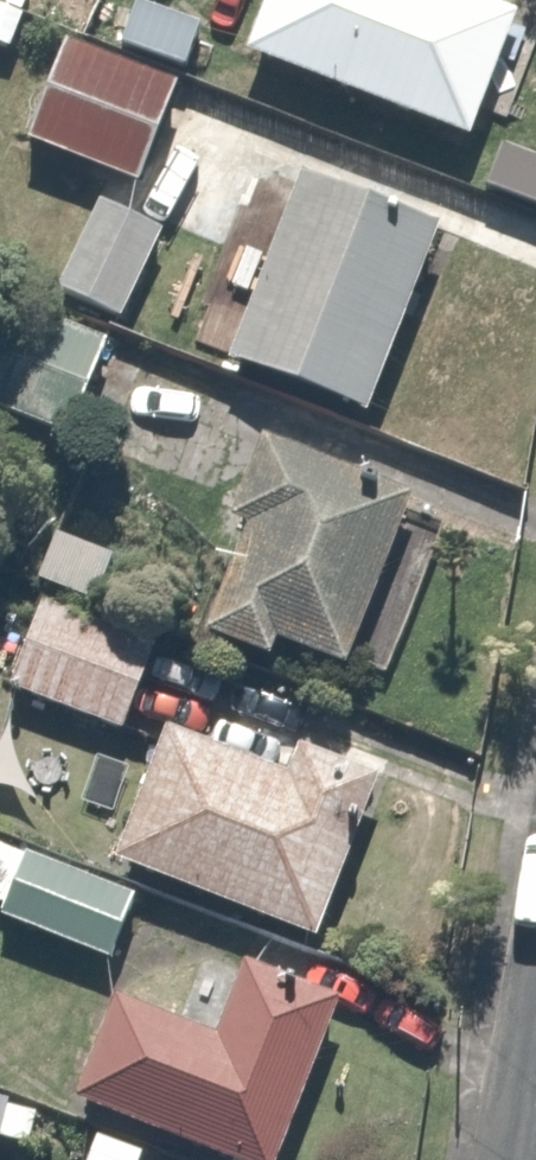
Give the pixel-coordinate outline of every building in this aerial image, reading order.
[(494,0),(277,0),(257,54),(479,136),(525,12),(494,0)] [(174,82),(71,41),(29,146),(133,187),(174,82)] [(448,232),(306,177),(236,360),(378,415),(448,232)] [(161,235),(103,207),(63,293),(121,320),(161,235)] [(103,335),(17,302),(0,348),(0,415),(64,438),(103,335)] [(408,604),(446,510),(264,435),(231,515),(253,524),(208,635),(340,689),(380,592),(408,604)] [(38,595),(5,694),(156,746),(115,865),(322,936),(378,775),(142,694),(161,638),(38,595)] [(5,905),(0,917),(0,918),(106,960),(132,895),(0,843),(0,903),(5,905)] [(105,1114),(88,1159),(144,1159),(155,1132),(229,1159),(281,1159),(341,1000),(243,964),(216,1038),(119,1001),(80,1104),(105,1114)] [(0,1093),(0,1139),(12,1143),(25,1101),(0,1093)]
